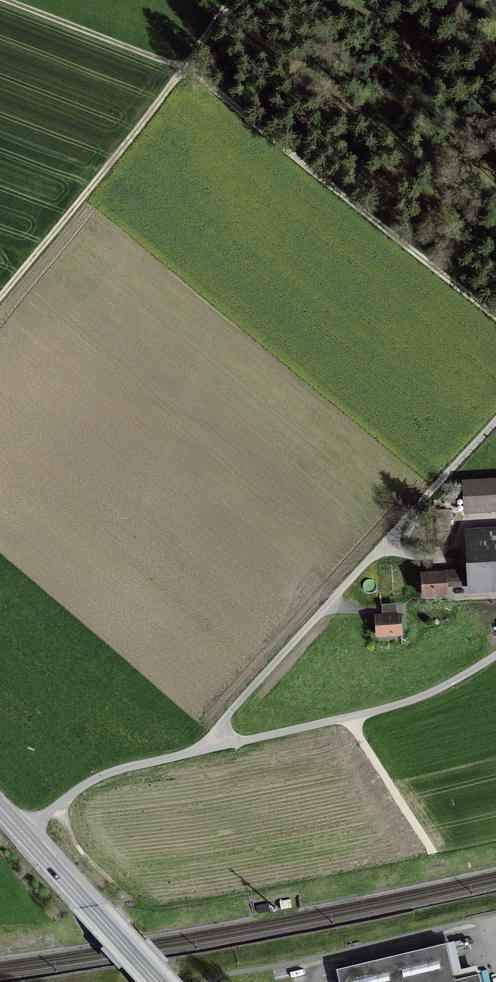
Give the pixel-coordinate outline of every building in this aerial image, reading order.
[(462,483),(464,512),(495,510),(495,481),(462,483)] [(423,597),(446,595),(446,587),(469,585),(469,584),(491,583),(491,588),(495,588),(495,530),(466,532),(468,571),(438,572),(438,573),(438,574),(421,575),(423,597)] [(400,635),(399,616),(392,616),(375,617),(376,636),(400,635)] [(289,900),(279,902),(280,910),(291,908),(289,900)] [(267,904),(256,906),(258,914),(268,912),(267,904)] [(478,974),(454,980),(445,944),(335,970),(338,981),(480,981),(478,974)]
